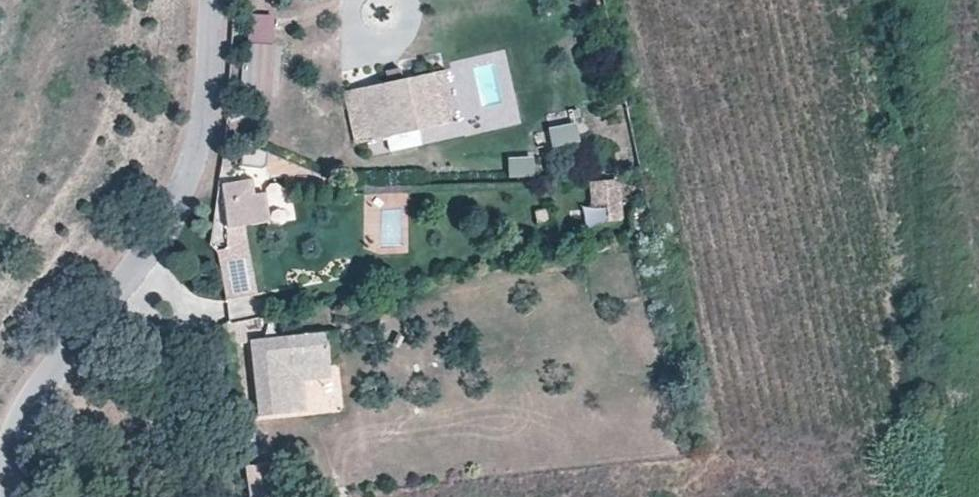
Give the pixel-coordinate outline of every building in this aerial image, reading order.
[(273,95),(273,43),(244,43),(241,94),(273,95)] [(454,122),(442,70),(358,88),(369,141),(454,122)] [(369,141),(358,88),(343,91),(354,144),(369,141)] [(577,121),(550,126),(554,145),(580,140),(577,121)] [(265,159),(267,154),(243,144),(236,159),(260,169),(265,159)] [(533,156),(509,157),(509,177),(534,176),(533,156)] [(589,180),(590,207),(622,205),(620,178),(589,180)] [(257,294),(246,225),(270,223),(267,196),(254,197),(253,181),(220,185),(225,227),(226,227),(229,252),(219,254),(226,299),(257,294)] [(270,214),(284,214),(285,184),(270,184),(270,214)] [(583,206),(584,226),(607,225),(606,204),(583,206)] [(552,220),(549,209),(536,212),(538,223),(552,220)] [(246,341),(243,321),(223,324),(226,345),(246,341)] [(329,364),(326,333),(251,341),(255,379),(259,415),(293,411),(289,368),(329,364)] [(330,377),(329,364),(289,368),(293,411),(306,410),(303,380),(330,377)] [(245,466),(250,496),(264,496),(259,463),(245,466)]
